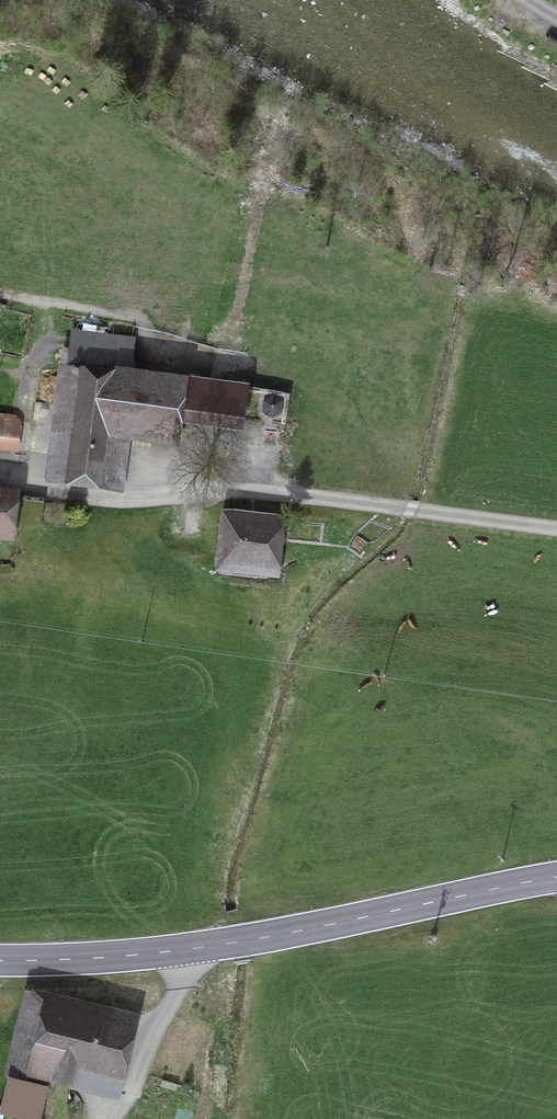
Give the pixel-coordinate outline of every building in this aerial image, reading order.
[(140,440),(175,444),(182,386),(125,379),(127,363),(72,356),(57,478),(112,484),(118,435),(141,437),(140,440)] [(15,448),(18,425),(0,423),(0,447),(15,448)] [(9,534),(13,497),(0,496),(0,535),(9,536),(9,534)] [(43,501),(13,497),(9,534),(39,538),(43,501)] [(269,568),(273,527),(228,523),(224,564),(269,568)] [(56,1080),(70,1084),(75,1064),(115,1074),(127,1024),(38,1003),(41,992),(28,989),(13,1050),(21,1078),(54,1086),(56,1080)]
